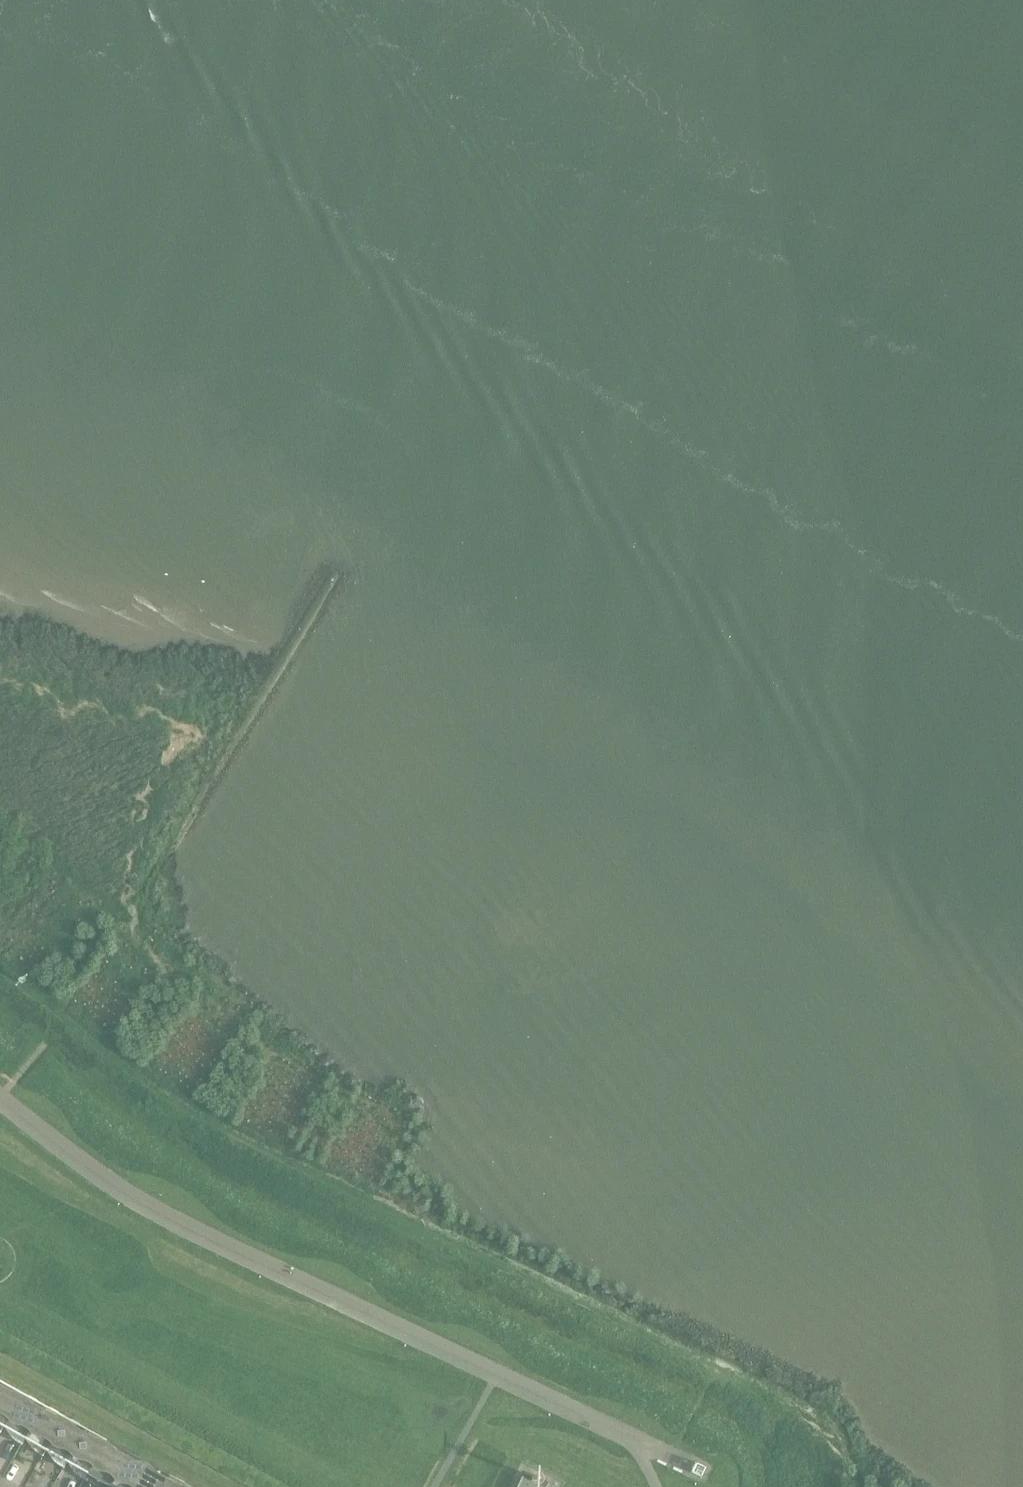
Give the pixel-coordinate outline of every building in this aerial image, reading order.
[(0,1384),(0,1425),(4,1427),(22,1394),(19,1392),(16,1388),(9,1385),(4,1384),(1,1382),(0,1384)] [(22,1394),(4,1427),(25,1439),(44,1405),(41,1404),(37,1400),(30,1396),(26,1395),(22,1394)] [(44,1405),(25,1439),(46,1451),(65,1417),(62,1415),(58,1412),(51,1408),(47,1407),(44,1405)] [(65,1417),(46,1451),(67,1462),(86,1429),(83,1427),(79,1424),(72,1420),(68,1419),(65,1417)] [(86,1429),(67,1462),(88,1474),(107,1440),(104,1439),(100,1435),(93,1432),(89,1430),(86,1429)] [(107,1440),(88,1474),(109,1486),(128,1452),(124,1450),(121,1447),(114,1443),(110,1442),(107,1440)] [(109,1486),(112,1486),(136,1486),(149,1464),(146,1462),(142,1458),(135,1455),(131,1454),(128,1452),(109,1486)] [(136,1486),(163,1486),(170,1475),(167,1474),(163,1470),(156,1466),(152,1465),(149,1464),(136,1486)] [(518,1486),(547,1486),(549,1483),(525,1471),(518,1486)] [(163,1486),(191,1486),(188,1485),(184,1482),(177,1478),(173,1477),(170,1475),(163,1486)]
